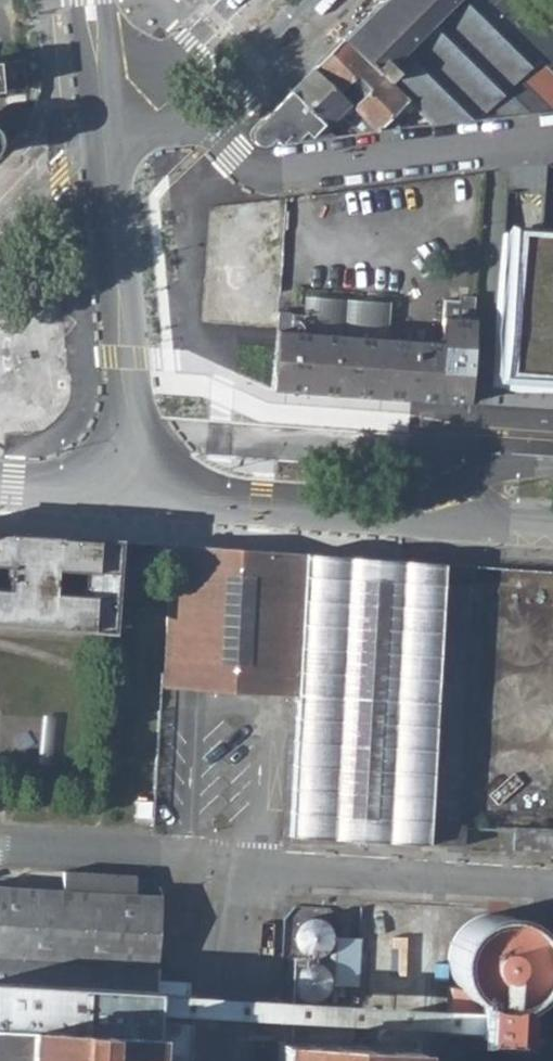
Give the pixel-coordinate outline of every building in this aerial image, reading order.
[(273,138),(279,144),(290,143),(301,132),(306,136),(319,123),(322,125),(336,112),(358,135),(376,134),(406,102),(429,127),(552,111),(552,48),(526,21),(521,25),(506,9),(510,5),(506,0),(380,0),(249,132),(248,138),(251,144),(257,147),(268,145),(273,138)] [(547,0),(526,0),(552,27),(552,6),(547,0)] [(24,23),(30,83),(45,83),(43,23),(24,23)] [(24,91),(24,64),(0,64),(0,92),(24,91)] [(510,231),(507,277),(501,276),(495,362),(552,367),(552,234),(510,231)] [(389,300),(302,293),(299,330),(386,336),(389,300)] [(276,328),(271,388),(464,402),(474,301),(444,299),(440,340),(386,336),(299,330),(276,328)] [(115,541),(0,533),(0,626),(112,634),(115,541)] [(443,584),(443,563),(171,545),(164,682),(300,691),(293,830),(456,841),(456,816),(451,816),(459,615),(485,615),(484,585),(443,584)] [(550,823),(505,823),(504,847),(551,848),(550,823)] [(193,999),(163,998),(168,900),(100,896),(101,876),(65,875),(64,893),(0,889),(0,1060),(190,1060),(193,999)] [(540,1014),(520,1014),(519,1008),(527,1002),(534,993),(539,981),(540,968),(538,954),(533,942),(525,932),(515,924),(503,920),(491,919),(479,921),(469,926),(459,934),(453,941),(448,952),(445,967),(446,978),(450,989),(456,998),(444,997),(443,1043),(502,1046),(501,1060),(519,1060),(538,1060),(540,1014)] [(321,927),(313,925),(302,928),(296,935),(293,944),(294,957),(301,964),(312,967),(324,965),(331,957),(334,948),(333,939),(327,932),(321,927)] [(369,949),(334,948),(334,957),(331,957),(332,998),(367,998),(367,983),(369,983),(369,949)] [(318,975),(310,973),(299,976),(294,983),(290,992),(292,1004),(299,1012),(310,1015),(321,1013),(328,1005),(331,996),(330,987),(325,979),(318,975)]
